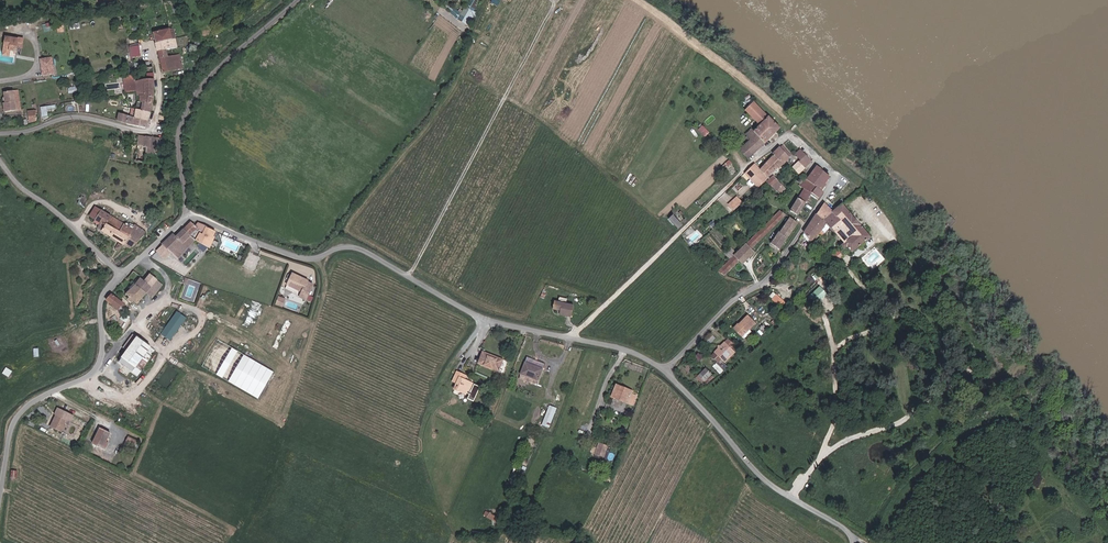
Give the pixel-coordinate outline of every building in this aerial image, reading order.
[(475,6),(469,1),(461,13),(463,14),(465,16),(471,21),(473,23),(477,10),(478,8),(475,6)] [(170,34),(168,26),(151,30),(151,32),(152,33),(152,35),(153,38),(154,40),(166,37),(174,36),(173,33),(170,34)] [(12,45),(11,51),(18,51),(19,46),(23,46),(24,38),(5,36),(4,44),(12,45)] [(166,37),(154,40),(154,41),(156,49),(169,46),(166,37)] [(156,51),(158,56),(171,53),(169,46),(156,49),(156,51)] [(137,53),(130,54),(131,58),(131,59),(131,60),(132,64),(141,63),(140,62),(139,62),(137,53)] [(172,58),(171,53),(158,56),(161,67),(161,68),(161,69),(162,69),(175,66),(172,58)] [(54,57),(41,57),(42,75),(55,74),(54,57)] [(179,57),(172,58),(175,66),(181,64),(179,57)] [(151,77),(150,62),(148,62),(146,62),(141,63),(132,64),(133,69),(134,72),(135,77),(151,77)] [(128,90),(139,88),(135,77),(134,72),(126,73),(128,90)] [(142,93),(142,98),(150,99),(151,88),(151,77),(135,77),(139,88),(139,93),(142,93)] [(11,91),(14,110),(19,109),(16,90),(11,91)] [(14,110),(11,91),(4,92),(5,103),(2,104),(3,112),(14,110)] [(746,104),(761,121),(771,112),(755,96),(746,104)] [(138,98),(137,104),(149,106),(150,99),(142,98),(138,98)] [(42,116),(49,116),(48,108),(56,108),(56,104),(41,106),(42,116)] [(149,106),(137,104),(132,104),(131,112),(136,113),(148,116),(149,106)] [(33,123),(38,122),(37,116),(39,115),(38,109),(28,111),(29,123),(33,123)] [(118,117),(135,121),(136,113),(131,112),(120,109),(118,117)] [(754,128),(765,139),(781,123),(771,112),(761,121),(760,122),(754,128)] [(147,123),(148,116),(136,113),(135,121),(147,123)] [(705,136),(709,132),(701,123),(696,127),(705,136)] [(749,154),(756,147),(765,139),(754,128),(751,125),(745,131),(750,135),(740,144),(749,154)] [(152,136),(153,132),(148,131),(147,131),(143,130),(141,140),(138,154),(146,156),(148,147),(151,136),(152,136)] [(161,137),(152,136),(151,136),(148,147),(158,149),(161,137)] [(773,150),(774,151),(782,159),(791,149),(782,141),(773,150)] [(749,154),(740,144),(734,150),(742,158),(743,159),(749,154)] [(796,152),(801,156),(806,150),(801,146),(796,152)] [(756,147),(749,154),(751,156),(758,150),(756,147)] [(812,156),(806,150),(801,156),(799,157),(806,163),(812,156)] [(761,167),(769,174),(777,163),(778,164),(782,159),(774,151),(763,165),(761,167)] [(806,163),(799,157),(794,164),(800,170),(806,163)] [(761,184),(770,175),(769,174),(761,167),(755,161),(747,169),(761,184)] [(814,189),(813,190),(816,191),(818,193),(820,194),(824,187),(821,185),(830,172),(816,163),(808,175),(811,177),(812,178),(816,181),(818,182),(818,183),(817,183),(814,189)] [(775,184),(780,178),(775,173),(772,176),(769,179),(771,181),(775,184)] [(805,184),(807,185),(812,178),(811,177),(808,175),(807,175),(805,174),(800,181),(805,184)] [(783,191),(789,185),(785,182),(783,180),(780,178),(775,184),(783,191)] [(812,178),(807,185),(813,190),(814,189),(817,183),(818,183),(818,182),(816,181),(812,178)] [(800,194),(808,199),(808,198),(812,192),(813,190),(807,185),(805,184),(800,194)] [(739,205),(745,200),(739,194),(734,199),(739,205)] [(803,207),(808,199),(800,194),(793,208),(800,212),(801,210),(803,207)] [(739,205),(734,199),(731,202),(736,207),(739,205)] [(850,242),(853,247),(872,232),(844,199),(843,200),(842,201),(839,203),(836,206),(835,206),(825,199),(817,210),(809,223),(809,224),(805,230),(814,236),(829,219),(835,227),(836,226),(846,237),(843,240),(846,245),(850,242)] [(102,221),(107,211),(95,206),(95,207),(90,215),(102,221)] [(676,206),(667,216),(677,226),(686,217),(676,206)] [(785,210),(784,210),(783,209),(783,208),(782,208),(774,215),(773,217),(746,244),(744,246),(749,251),(788,213),(787,212),(785,210)] [(120,217),(107,211),(102,221),(99,227),(112,234),(120,217)] [(786,222),(781,230),(789,236),(791,233),(794,230),(795,228),(799,223),(798,222),(795,219),(794,219),(793,218),(793,217),(791,216),(788,219),(788,220),(786,222)] [(112,234),(132,246),(137,242),(150,231),(120,217),(112,234)] [(192,224),(184,230),(191,236),(196,231),(199,233),(200,231),(205,234),(208,229),(209,228),(208,227),(200,224),(197,227),(192,224)] [(690,227),(682,234),(685,238),(694,230),(690,227)] [(214,236),(217,232),(208,229),(205,234),(200,231),(199,233),(196,231),(191,236),(195,241),(206,247),(216,237),(214,236)] [(781,230),(779,229),(771,240),(781,247),(789,236),(781,230)] [(174,236),(161,247),(165,252),(166,251),(172,256),(179,250),(183,253),(195,241),(191,236),(184,230),(176,237),(174,236)] [(749,251),(744,246),(743,247),(739,251),(736,254),(742,259),(744,261),(752,254),(749,251)] [(841,259),(844,252),(836,249),(833,256),(841,259)] [(742,259),(736,254),(735,254),(735,255),(734,256),(726,264),(725,265),(724,265),(724,266),(723,266),(723,267),(721,269),(727,272),(728,272),(742,259)] [(141,273),(145,268),(138,262),(134,267),(141,273)] [(132,278),(134,280),(141,273),(134,267),(127,275),(130,277),(132,278)] [(144,276),(141,273),(134,280),(136,281),(127,292),(139,302),(148,290),(152,294),(155,291),(156,289),(158,286),(164,279),(151,268),(144,276)] [(302,286),(301,289),(299,292),(309,296),(316,281),(309,278),(310,276),(295,269),(291,281),(302,286)] [(302,286),(291,281),(289,284),(301,289),(302,286)] [(769,296),(782,307),(786,302),(774,291),(769,296)] [(125,302),(112,292),(111,293),(107,298),(109,300),(119,308),(125,302)] [(285,302),(288,295),(282,293),(280,300),(285,302)] [(565,309),(564,313),(575,316),(579,303),(559,297),(556,306),(565,309)] [(176,310),(163,335),(173,341),(186,316),(176,310)] [(747,315),(733,328),(740,336),(755,322),(747,315)] [(130,351),(140,337),(135,334),(126,347),(130,351)] [(140,337),(130,351),(122,363),(135,372),(139,367),(144,371),(159,351),(140,337)] [(219,340),(204,367),(239,385),(244,377),(238,374),(244,363),(242,362),(246,354),(219,340)] [(723,361),(733,351),(724,341),(720,344),(717,347),(713,350),(720,357),(723,361)] [(504,372),(509,361),(490,352),(485,363),(504,372)] [(542,382),(549,366),(531,359),(525,375),(542,382)] [(509,361),(504,372),(508,374),(513,364),(509,361)] [(263,392),(275,372),(260,363),(258,366),(263,370),(258,377),(260,379),(257,385),(260,387),(258,389),(263,392)] [(698,380),(707,371),(701,364),(689,376),(692,381),(698,380)] [(7,367),(3,373),(10,376),(13,370),(7,367)] [(462,369),(456,379),(459,381),(457,385),(471,393),(470,396),(475,400),(482,388),(467,378),(470,373),(462,369)] [(709,373),(707,371),(698,380),(699,382),(709,373)] [(634,403),(639,392),(624,385),(619,395),(634,403)] [(555,404),(548,401),(537,420),(544,424),(555,404)] [(72,414),(58,406),(54,412),(56,413),(49,425),(60,430),(66,419),(69,420),(72,414)] [(103,445),(104,446),(110,433),(100,427),(95,437),(97,438),(94,444),(100,448),(101,445),(102,445),(103,445)] [(69,438),(66,442),(77,447),(79,443),(69,438)] [(129,438),(126,443),(134,447),(136,443),(131,441),(132,439),(129,438)] [(611,446),(601,443),(598,452),(608,455),(611,446)] [(604,476),(607,472),(600,468),(598,472),(604,476)] [(487,516),(497,522),(500,517),(490,511),(487,516)]
